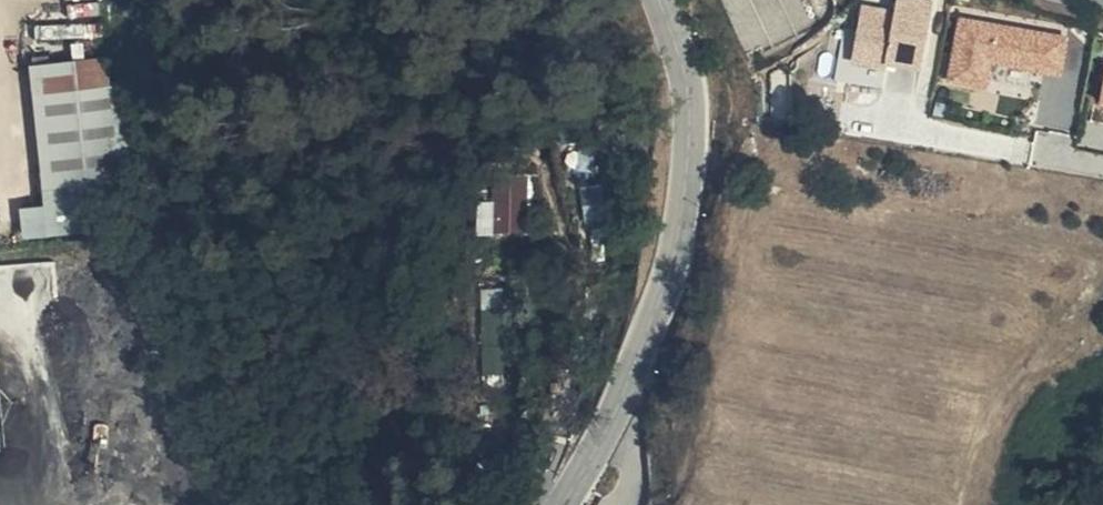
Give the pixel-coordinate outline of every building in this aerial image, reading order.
[(936,0),(897,0),(896,4),(870,0),(864,0),(855,58),(926,69),(936,0)] [(992,87),(996,63),(1064,74),(1071,30),(959,12),(948,80),(992,87)] [(858,20),(848,19),(843,55),(854,56),(858,20)] [(16,219),(20,251),(135,233),(109,52),(18,66),(40,216),(16,219)] [(472,157),(475,189),(507,188),(503,151),(472,157)] [(507,188),(475,189),(477,227),(511,225),(507,188)]
